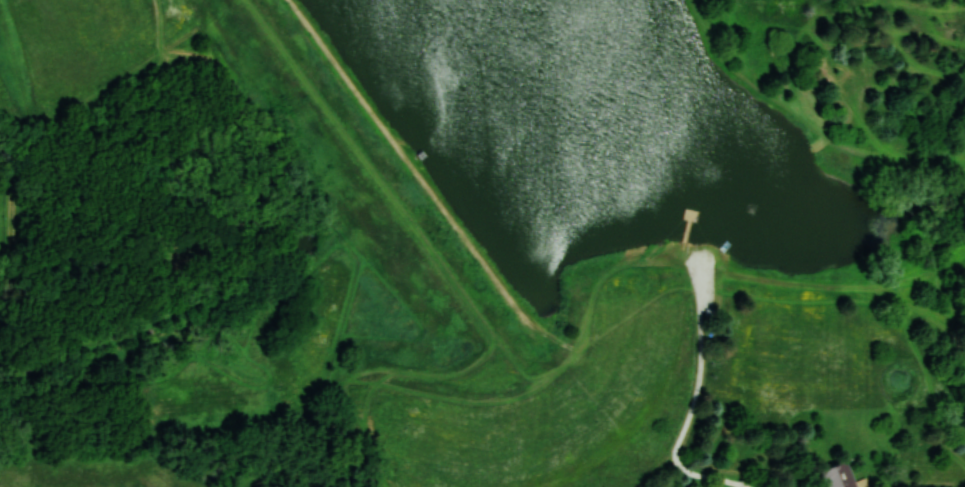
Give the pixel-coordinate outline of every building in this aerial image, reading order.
[(847,460),(821,470),(828,486),(858,486),(847,460)]
